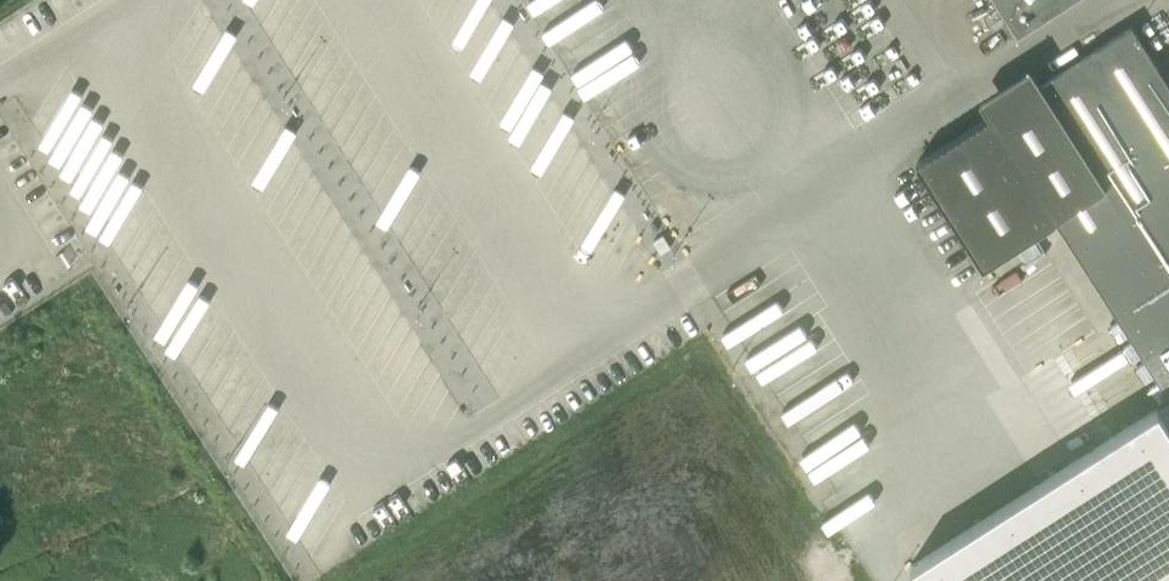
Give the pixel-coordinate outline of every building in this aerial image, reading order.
[(1017,35),(1072,0),(995,0),(1017,35)] [(1131,27),(1040,86),(1029,69),(979,101),(989,118),(916,165),(982,268),(1055,221),(1119,320),(1128,334),(1132,340),(1141,355),(1145,361),(1154,375),(1158,381),(1167,396),(1168,399),(1168,86),(1131,27)] [(1159,410),(1157,408),(906,568),(914,580),(1168,580),(1168,403),(1159,410)]
